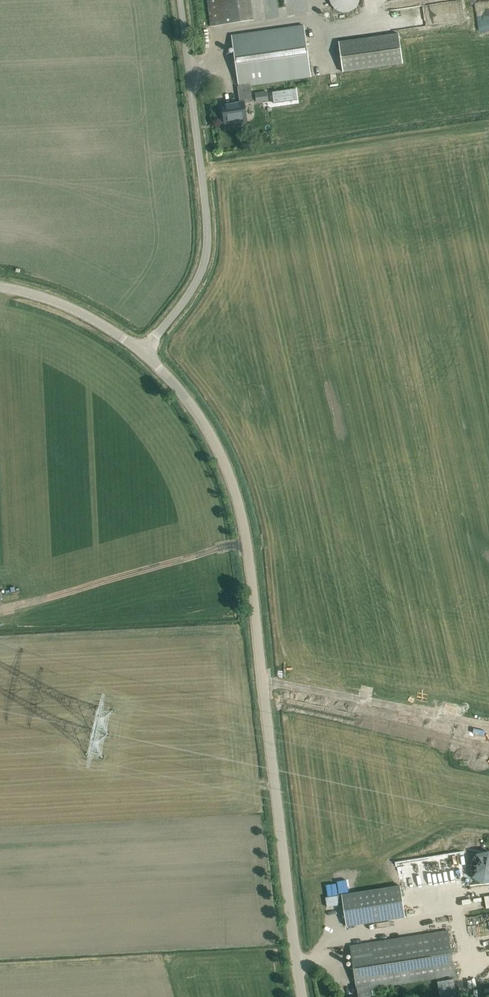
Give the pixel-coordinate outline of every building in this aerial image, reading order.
[(211,27),(250,21),(247,0),(208,0),(211,27)] [(332,4),(334,6),(337,8),(341,10),(345,11),(349,11),(354,9),(357,7),(359,3),(360,0),(331,0),(332,4)] [(232,36),(239,86),(238,87),(240,103),(223,106),(225,122),(239,120),(240,121),(248,120),(245,104),(254,102),(251,85),(312,76),(305,25),(242,35),(232,36)] [(339,42),(343,72),(403,64),(399,33),(339,42)] [(268,99),(267,91),(256,92),(257,101),(268,99)] [(488,852),(486,852),(484,852),(483,853),(481,853),(480,853),(479,854),(477,855),(476,856),(475,857),(474,858),(473,859),(472,861),(472,862),(471,863),(471,865),(470,866),(470,868),(470,869),(471,871),(471,872),(471,874),(472,875),(473,877),(474,878),(475,879),(476,880),(477,881),(479,882),(480,882),(481,883),(483,883),(484,884),(486,884),(488,884),(488,883),(488,853),(488,852)] [(401,886),(342,895),(347,926),(406,917),(401,886)] [(448,932),(350,946),(357,991),(358,991),(370,989),(455,976),(448,932)] [(440,996),(457,996),(454,980),(438,982),(440,996)]
